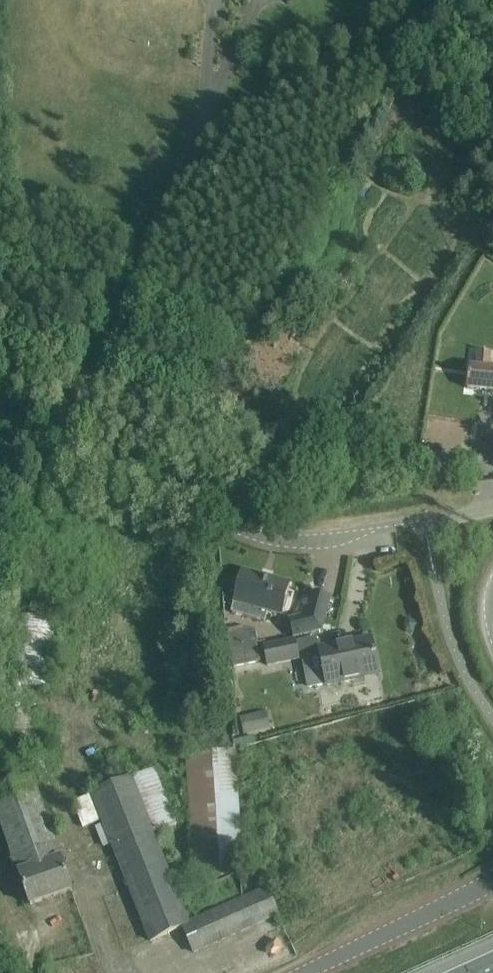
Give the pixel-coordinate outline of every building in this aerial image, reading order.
[(481,349),(479,368),(469,367),(467,388),(492,391),(492,351),(481,349)] [(231,612),(265,621),(267,610),(282,614),(283,609),(285,610),(288,597),(286,597),(290,583),(242,570),(231,612)] [(320,630),(329,597),(312,593),(306,615),(289,620),(292,637),(320,630)] [(408,617),(404,623),(406,631),(412,635),(419,624),(408,617)] [(8,685),(48,690),(56,624),(16,619),(8,685)] [(294,639),(262,646),(267,667),(299,660),(300,660),(295,638),(294,639)] [(320,653),(301,657),(307,689),(327,685),(379,674),(372,638),(319,649),(320,653)] [(257,643),(228,649),(232,668),(261,662),(257,643)] [(255,715),(238,719),(242,735),(259,731),(255,715)] [(254,735),(234,740),(234,748),(257,742),(254,735)] [(242,873),(235,749),(185,754),(191,872),(195,872),(203,890),(242,873)] [(194,952),(278,915),(267,889),(188,923),(154,835),(176,827),(153,771),(73,803),(82,828),(103,820),(150,941),(183,927),(194,952)] [(72,890),(32,779),(0,790),(0,821),(30,905),(72,890)]
